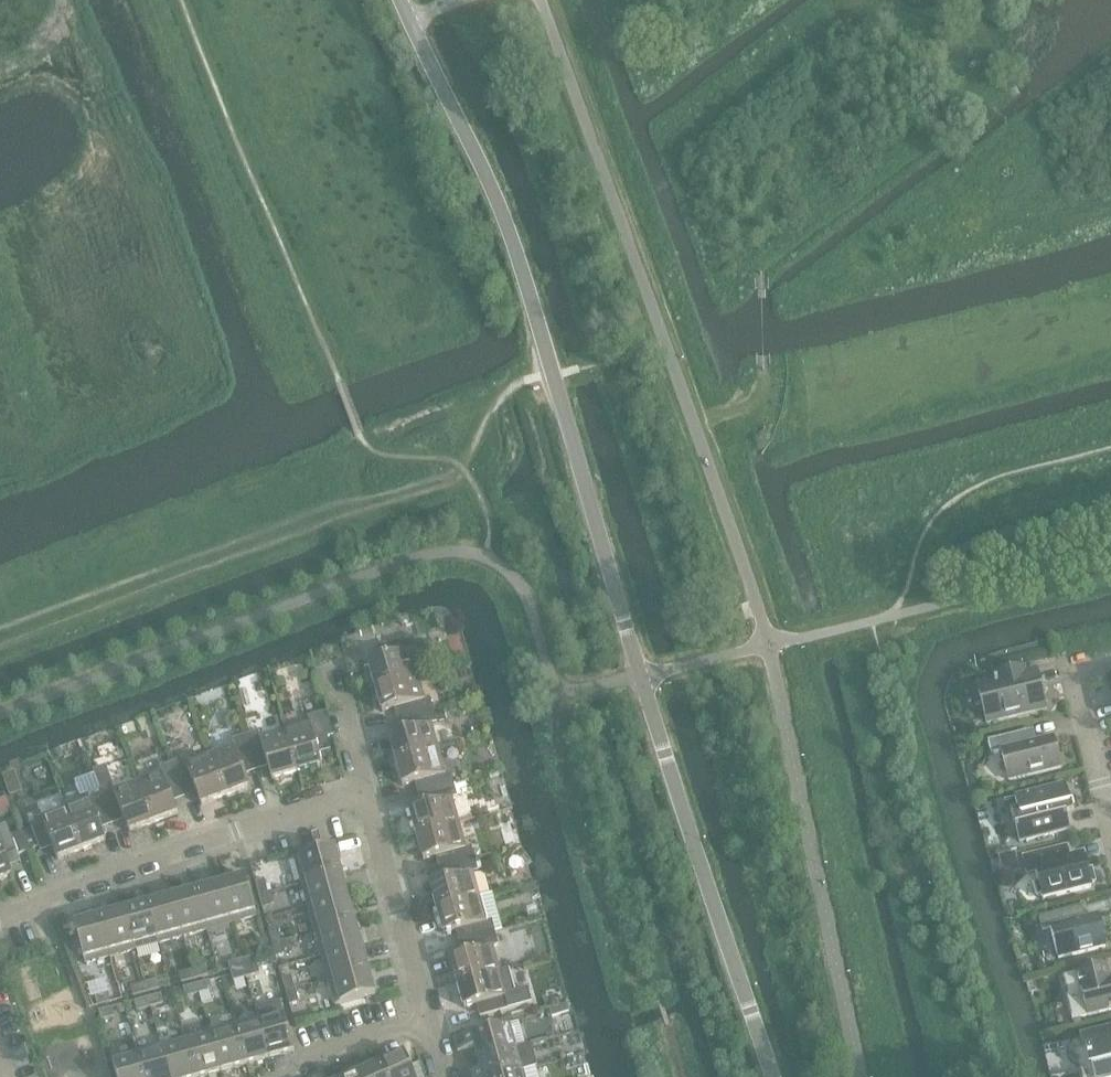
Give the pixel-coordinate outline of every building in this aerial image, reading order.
[(369,662),(376,687),(418,675),(411,651),(417,649),(413,637),(383,645),(386,657),(369,662)] [(978,685),(988,723),(1035,711),(1034,708),(1045,705),(1037,671),(1026,673),(1024,668),(996,675),(997,681),(978,685)] [(400,708),(403,719),(434,711),(430,699),(425,700),(418,675),(376,687),(383,713),(400,708)] [(434,711),(403,719),(406,731),(389,736),(396,761),(438,749),(432,725),(437,723),(434,711)] [(334,737),(328,713),(309,718),(310,724),(285,731),(297,773),(322,766),(318,749),(330,745),(328,739),(334,737)] [(245,736),(255,766),(267,763),(272,780),(297,773),(285,731),(261,738),(259,732),(245,736)] [(1002,751),(1010,781),(1061,768),(1053,737),(1030,743),(1027,731),(988,741),(992,754),(1002,751)] [(234,746),(210,755),(226,796),(250,787),(244,770),(255,766),(245,736),(232,741),(234,746)] [(438,749),(396,761),(403,786),(420,782),(424,794),(454,785),(451,773),(445,774),(438,749)] [(184,759),(172,763),(184,793),(195,789),(201,806),(226,796),(210,755),(186,764),(184,759)] [(162,773),(139,782),(154,823),(178,814),(172,797),(184,793),(172,763),(160,768),(162,773)] [(101,790),(112,820),(123,816),(130,833),(154,823),(139,782),(114,791),(112,786),(101,790)] [(454,785),(424,794),(427,805),(410,810),(417,835),(459,823),(452,799),(458,797),(454,785)] [(1017,829),(1020,842),(1069,830),(1066,816),(1075,814),(1071,799),(1069,800),(1065,786),(1016,798),(1020,812),(1011,815),(1015,830),(1017,829)] [(67,809),(82,851),(107,841),(100,824),(112,820),(101,790),(89,795),(91,800),(67,809)] [(33,828),(22,832),(29,851),(51,843),(58,860),(82,851),(67,809),(43,818),(41,813),(29,817),(33,828)] [(441,856),(444,868),(475,859),(472,847),(466,848),(459,823),(417,835),(424,861),(441,856)] [(13,876),(9,865),(20,861),(18,855),(29,851),(22,832),(11,836),(7,825),(0,828),(0,881),(13,876)] [(295,858),(302,884),(342,872),(335,847),(295,858)] [(1042,896),(1043,900),(1091,888),(1090,884),(1095,882),(1092,870),(1087,871),(1084,857),(1070,861),(1067,848),(1025,858),(1028,872),(1036,871),(1039,882),(1034,884),(1037,897),(1042,896)] [(475,859),(444,868),(447,879),(430,884),(437,909),(480,897),(473,873),(478,871),(475,859)] [(302,884),(309,908),(349,897),(342,872),(302,884)] [(221,883),(232,923),(257,916),(246,876),(221,883)] [(256,882),(259,895),(269,893),(265,879),(256,882)] [(221,883),(197,890),(208,930),(232,923),(221,883)] [(173,897),(184,937),(208,930),(197,890),(173,897)] [(269,893),(259,895),(263,909),(272,906),(269,893)] [(480,897),(437,909),(444,934),(461,930),(465,941),(495,933),(503,930),(493,893),(480,897)] [(148,904),(159,943),(184,937),(173,897),(148,904)] [(349,897),(309,908),(316,932),(356,921),(349,897)] [(148,904),(124,910),(135,950),(159,943),(148,904)] [(1051,928),(1059,959),(1106,947),(1098,915),(1080,920),(1076,907),(1039,917),(1043,930),(1051,928)] [(99,917),(110,957),(135,950),(124,910),(99,917)] [(110,957),(99,917),(75,924),(86,964),(110,957)] [(316,932),(322,956),(362,945),(356,921),(316,932)] [(269,930),(273,944),(282,941),(278,928),(269,930)] [(495,933),(465,941),(468,953),(451,958),(458,983),(500,971),(493,947),(499,945),(495,933)] [(282,941),(273,944),(276,957),(286,955),(282,941)] [(322,956),(329,981),(369,969),(362,945),(322,956)] [(242,959),(245,968),(258,965),(255,956),(242,959)] [(245,968),(242,959),(229,963),(231,972),(245,968)] [(245,968),(247,977),(261,974),(258,965),(245,968)] [(193,970),(195,979),(209,976),(206,966),(193,970)] [(1088,1016),(1110,1010),(1110,980),(1107,966),(1076,974),(1079,989),(1081,989),(1088,1016)] [(247,977),(245,968),(231,972),(234,981),(247,977)] [(369,969),(329,981),(336,1006),(376,995),(369,969)] [(509,969),(500,971),(458,983),(465,1008),(482,1004),(485,1015),(516,1007),(532,1003),(528,990),(515,993),(509,969)] [(195,979),(193,970),(179,974),(182,983),(195,979)] [(282,979),(286,992),(296,990),(292,976),(282,979)] [(144,983),(147,993),(160,989),(158,980),(144,983)] [(197,984),(200,994),(213,990),(210,981),(197,984)] [(147,993),(144,983),(131,987),(134,996),(147,993)] [(200,994),(197,984),(183,988),(186,998),(200,994)] [(296,990),(286,992),(290,1006),(299,1003),(296,990)] [(95,997),(98,1007),(111,1003),(109,993),(95,997)] [(148,998),(151,1007),(164,1004),(162,994),(148,998)] [(151,1007),(148,998),(135,1002),(138,1011),(151,1007)] [(259,1019),(270,1058),(295,1052),(284,1012),(281,1001),(256,1008),(259,1019)] [(99,1012),(102,1021),(115,1017),(113,1008),(99,1012)] [(259,1019),(234,1025),(246,1065),(270,1058),(259,1019)] [(475,1046),(479,1060),(526,1047),(519,1022),(455,1040),(458,1051),(475,1046)] [(234,1025),(210,1032),(221,1072),(246,1065),(234,1025)] [(1081,1076),(1110,1076),(1110,1029),(1083,1036),(1084,1040),(1074,1043),(1071,1045),(1069,1048),(1068,1051),(1068,1055),(1069,1058),(1072,1061),(1077,1065),(1079,1068),(1080,1071),(1079,1071),(1081,1076)] [(186,1039),(197,1076),(203,1076),(221,1072),(210,1032),(186,1039)] [(186,1039),(161,1046),(170,1076),(197,1076),(186,1039)] [(161,1046),(137,1052),(144,1076),(170,1076),(161,1046)] [(479,1060),(482,1072),(465,1076),(507,1076),(523,1073),(536,1069),(530,1046),(526,1047),(479,1060)] [(137,1052),(112,1059),(117,1076),(144,1076),(137,1052)] [(387,1076),(415,1076),(405,1053),(381,1064),(387,1076)] [(381,1064),(357,1074),(359,1076),(387,1076),(381,1064)]
